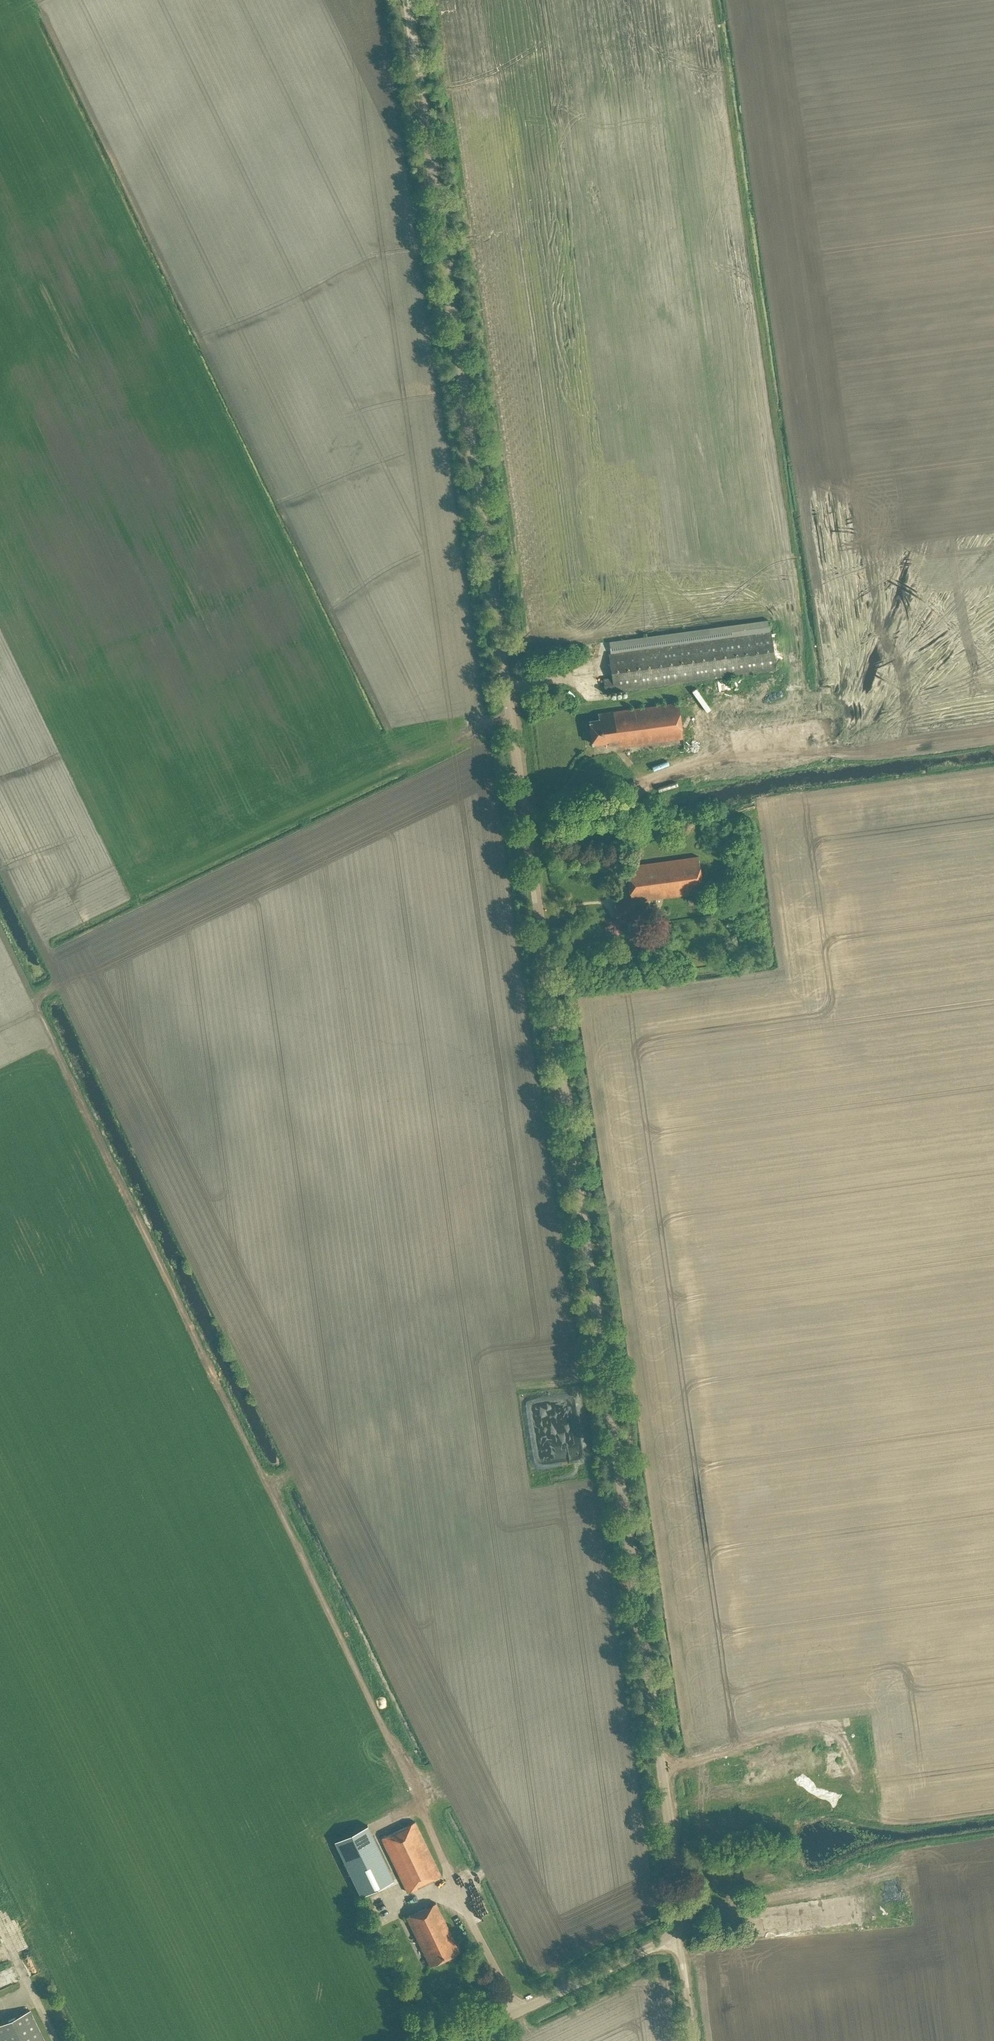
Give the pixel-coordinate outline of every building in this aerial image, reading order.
[(771,632),(608,654),(611,677),(603,678),(604,693),(776,670),(771,632)] [(600,720),(590,721),(593,745),(606,743),(607,748),(620,746),(620,748),(682,739),(677,702),(599,713),(600,720)] [(631,899),(624,899),(625,901),(615,902),(617,920),(634,918),(633,912),(635,911),(634,901),(702,892),(697,857),(626,866),(631,899)] [(441,1876),(415,1821),(380,1838),(406,1892),(441,1876)] [(393,1880),(367,1825),(334,1841),(361,1896),(393,1880)] [(435,1902),(406,1916),(430,1965),(459,1951),(435,1902)] [(0,2040),(44,2040),(30,2010),(0,2024),(0,2040)] [(58,2026),(61,2033),(70,2029),(67,2022),(58,2026)]
